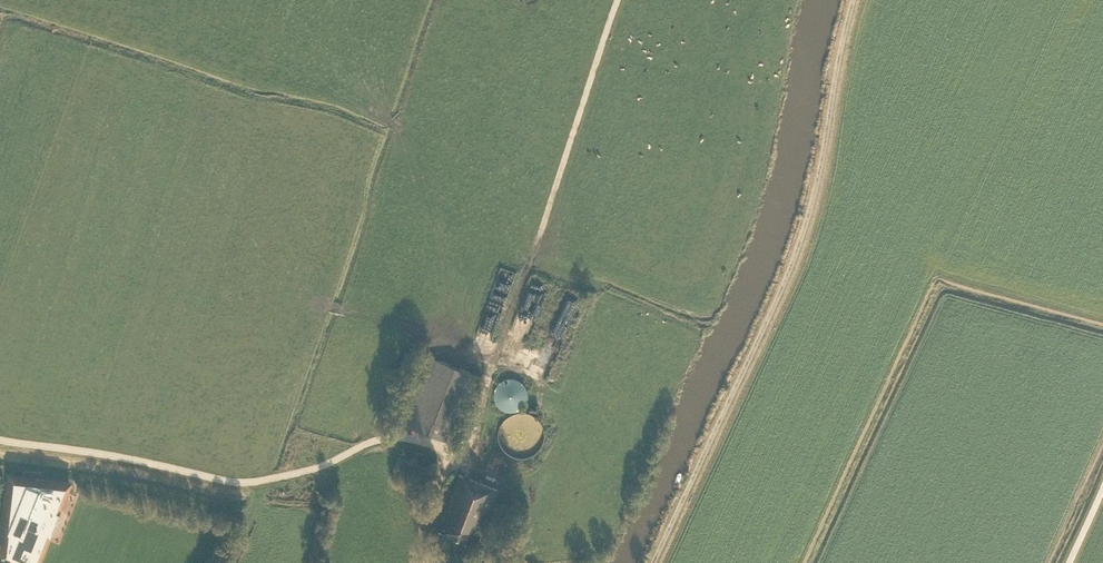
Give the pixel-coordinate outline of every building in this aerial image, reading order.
[(481,377),(430,356),(403,423),(455,444),(481,377)] [(510,379),(508,379),(506,379),(504,381),(502,382),(500,384),(499,385),(498,386),(497,387),(496,388),(496,389),(496,390),(495,391),(495,393),(495,397),(495,398),(496,401),(496,403),(497,404),(500,408),(501,409),(504,410),(506,411),(507,411),(510,412),(512,412),(514,412),(516,411),(518,410),(520,409),(522,408),(523,407),(525,405),(527,402),(528,400),(528,399),(528,397),(528,394),(528,393),(528,391),(528,390),(527,388),(526,386),(525,386),(524,385),(524,384),(523,383),(520,381),(519,381),(517,379),(514,379),(512,379),(510,379)] [(514,457),(519,459),(523,459),(527,458),(530,457),(533,456),(536,454),(539,451),(541,448),(543,445),(544,442),(545,438),(545,434),(545,431),(543,427),(542,423),(539,420),(536,417),(533,415),(529,413),(525,412),(520,412),(516,413),(512,414),(508,417),(504,420),(502,423),(500,427),(499,431),(499,434),(499,439),(500,444),(503,449),(506,452),(509,455),(514,457)] [(499,489),(460,474),(438,529),(477,545),(499,489)] [(67,491),(70,483),(10,477),(2,553),(6,554),(7,553),(11,554),(10,562),(38,562),(50,533),(51,533),(60,512),(59,512),(67,491)]
